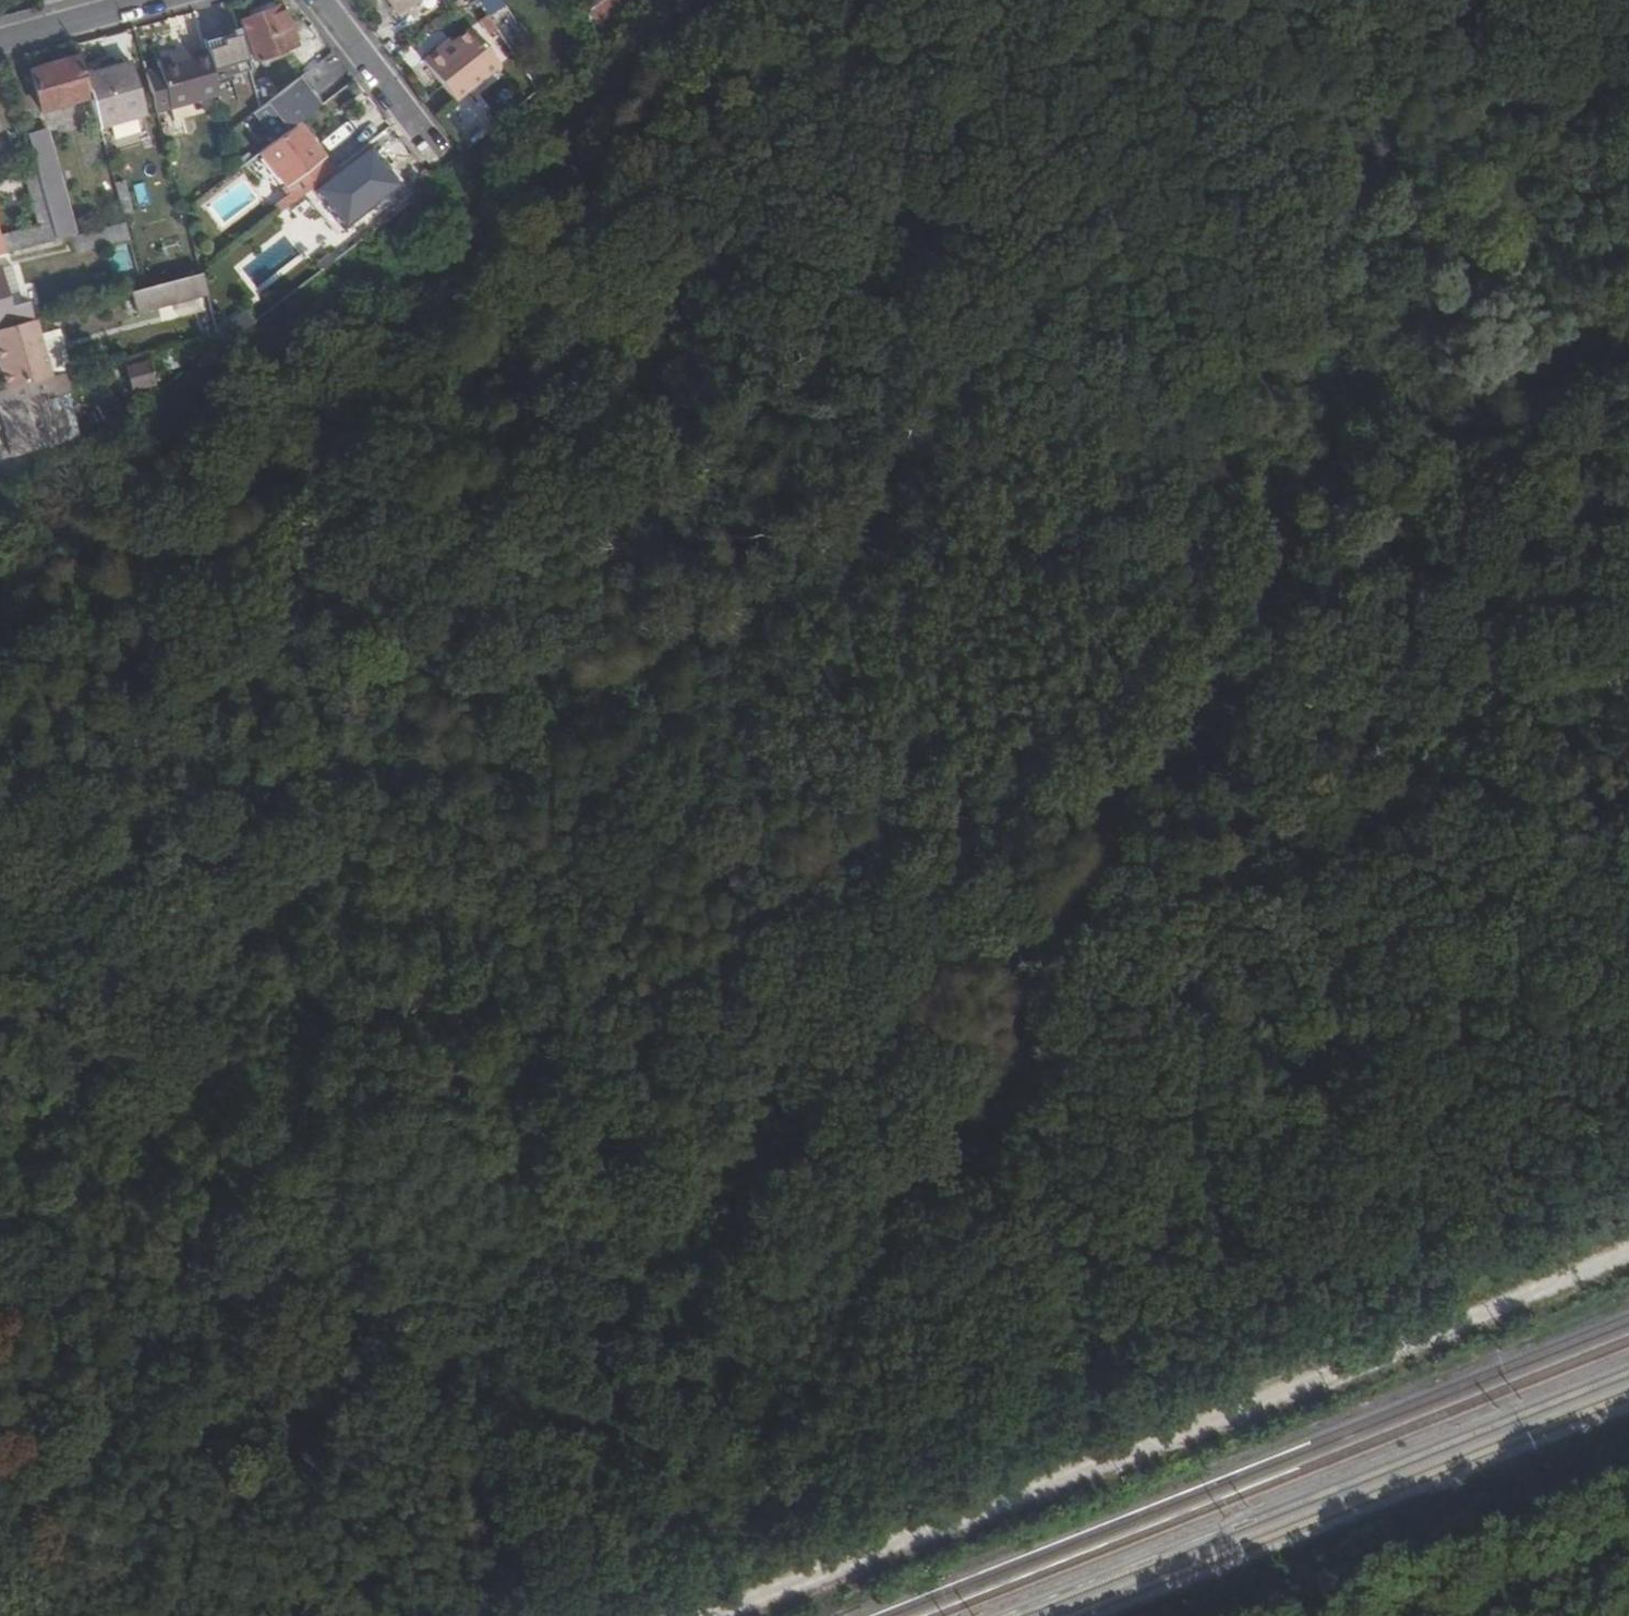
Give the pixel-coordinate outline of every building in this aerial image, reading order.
[(579,1),(596,25),(626,3),(624,0),(580,0),(579,1)] [(294,47),(278,7),(239,23),(254,62),(294,47)] [(442,51),(440,48),(423,62),(454,101),(498,66),(470,30),(442,51)] [(177,61),(175,56),(155,62),(158,72),(145,75),(155,113),(220,94),(208,52),(186,59),(177,61)] [(184,53),(175,56),(177,61),(186,59),(184,53)] [(40,111),(90,98),(84,77),(79,58),(30,72),(40,111)] [(130,65),(84,77),(90,98),(98,127),(143,115),(130,65)] [(298,80),(253,115),(274,142),(293,127),(319,107),(298,80)] [(324,165),(293,127),(274,142),(260,153),(282,182),(269,192),(283,211),(334,172),(326,163),(324,165)] [(46,129),(25,135),(36,173),(55,241),(68,238),(75,236),(46,129)] [(397,188),(374,159),(318,203),(341,232),(397,188)] [(39,227),(43,244),(55,241),(36,173),(25,176),(39,227)] [(73,254),(128,239),(124,222),(75,236),(68,238),(73,254)] [(39,227),(0,238),(0,256),(43,244),(39,227)] [(0,270),(0,281),(7,307),(22,304),(12,267),(0,270)] [(136,315),(207,296),(201,275),(143,291),(131,294),(136,315)] [(0,330),(29,322),(25,303),(22,304),(7,307),(0,281),(0,330)] [(7,390),(50,379),(32,321),(29,322),(0,330),(0,368),(7,390)] [(130,391),(152,385),(146,364),(124,370),(130,391)] [(62,376),(50,379),(7,390),(0,392),(0,414),(12,458),(59,446),(47,399),(67,394),(62,376)]
